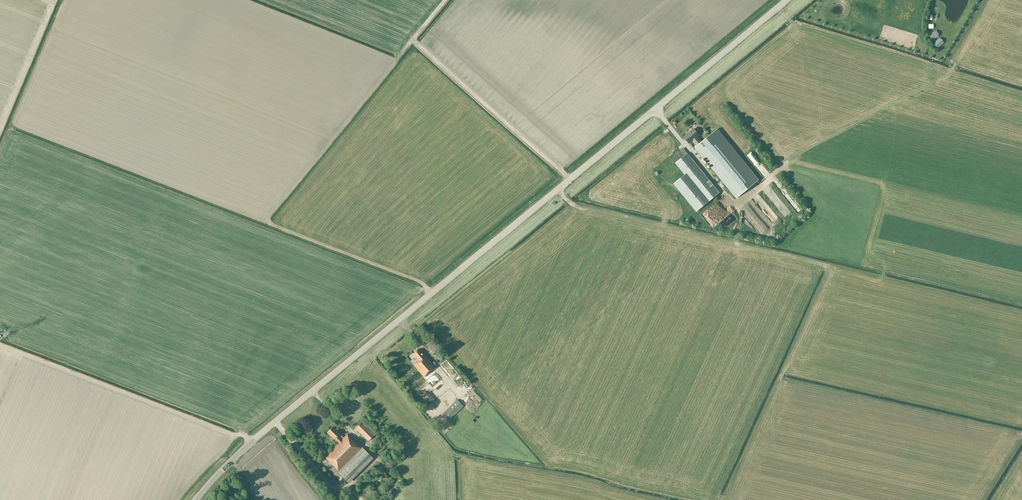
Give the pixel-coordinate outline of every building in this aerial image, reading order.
[(695,147),(736,198),(759,179),(717,129),(701,142),(697,136),(699,135),(694,129),(684,137),(689,143),(692,140),(697,146),(695,147)] [(687,153),(675,163),(707,202),(719,192),(687,153)] [(776,172),(768,177),(771,180),(778,175),(776,172)] [(747,209),(753,204),(750,200),(744,205),(747,209)] [(799,211),(804,207),(799,202),(794,206),(799,211)] [(706,211),(709,214),(714,210),(711,206),(706,211)] [(748,218),(745,221),(755,231),(757,228),(748,218)] [(418,360),(413,364),(434,389),(443,382),(433,370),(435,368),(424,355),(423,355),(418,349),(413,353),(418,360)] [(438,365),(451,380),(457,388),(464,383),(458,375),(455,377),(442,362),(438,365)] [(427,392),(423,396),(429,404),(434,400),(427,392)] [(443,413),(449,420),(463,406),(457,400),(443,413)] [(361,422),(355,428),(368,441),(374,434),(361,422)] [(338,443),(324,457),(339,471),(338,472),(346,481),(371,456),(362,447),(361,448),(347,434),(343,438),(339,434),(332,426),(327,432),(334,439),(338,443)]
